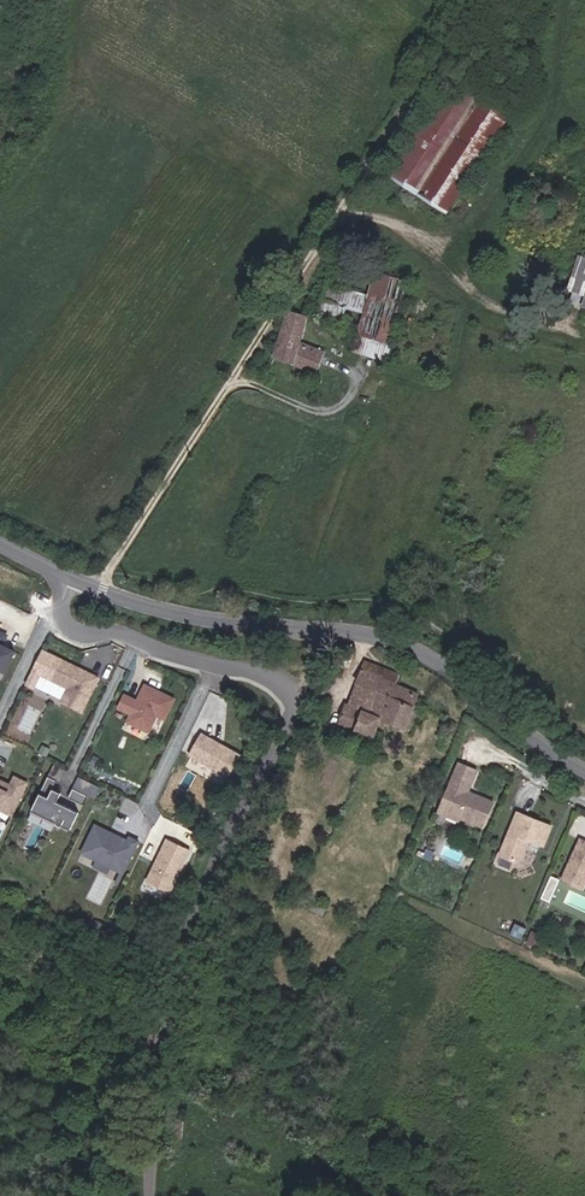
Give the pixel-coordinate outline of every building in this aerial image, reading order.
[(502,127),(448,94),(383,194),(440,227),(502,127)] [(584,302),(584,253),(575,251),(566,286),(584,291),(581,301),(584,302)] [(367,294),(364,307),(358,334),(364,336),(388,344),(406,281),(378,273),(373,272),(367,294)] [(355,328),(364,307),(367,294),(325,283),(316,316),(355,328)] [(358,334),(364,307),(355,328),(353,332),(356,333),(358,334)] [(319,372),(325,353),(299,347),(306,318),(288,314),(276,359),(319,372)] [(388,344),(364,336),(358,334),(356,333),(351,348),(357,350),(384,359),(388,344)] [(431,367),(433,361),(423,358),(421,364),(431,367)] [(7,638),(0,634),(0,671),(6,674),(15,654),(2,648),(7,638)] [(83,714),(99,680),(90,675),(89,678),(82,675),(80,670),(63,662),(54,683),(69,690),(63,704),(83,714)] [(367,664),(363,675),(396,688),(400,676),(367,664)] [(396,688),(363,675),(352,707),(347,705),(341,724),(377,737),(382,722),(406,731),(419,696),(396,688)] [(165,720),(174,700),(145,686),(137,702),(131,715),(127,722),(149,733),(157,716),(165,720)] [(137,702),(124,696),(118,709),(131,715),(137,702)] [(323,713),(327,703),(319,700),(315,710),(323,713)] [(241,756),(222,746),(221,748),(218,746),(219,744),(201,734),(190,756),(229,778),(241,756)] [(488,826),(498,803),(467,789),(468,785),(474,788),(481,771),(463,763),(443,811),(464,820),(466,817),(488,826)] [(28,785),(0,772),(0,800),(7,803),(3,811),(13,816),(28,785)] [(80,814),(58,803),(62,795),(53,791),(57,782),(49,778),(33,812),(58,824),(56,827),(62,829),(63,826),(72,831),(80,814)] [(84,806),(88,797),(74,790),(69,799),(84,806)] [(557,826),(524,812),(506,854),(521,861),(527,859),(531,848),(530,845),(532,839),(549,846),(557,826)] [(124,875),(140,843),(130,838),(129,842),(123,839),(120,841),(116,839),(115,835),(96,826),(82,854),(95,861),(97,858),(115,867),(113,870),(124,875)] [(584,838),(567,879),(584,887),(584,838)] [(171,893),(191,851),(167,840),(156,864),(158,864),(156,868),(154,867),(148,881),(171,893)] [(504,854),(500,863),(512,868),(516,859),(504,854)] [(141,1003),(137,1015),(146,1018),(150,1005),(141,1003)] [(146,1018),(137,1015),(134,1026),(144,1029),(146,1018)]
